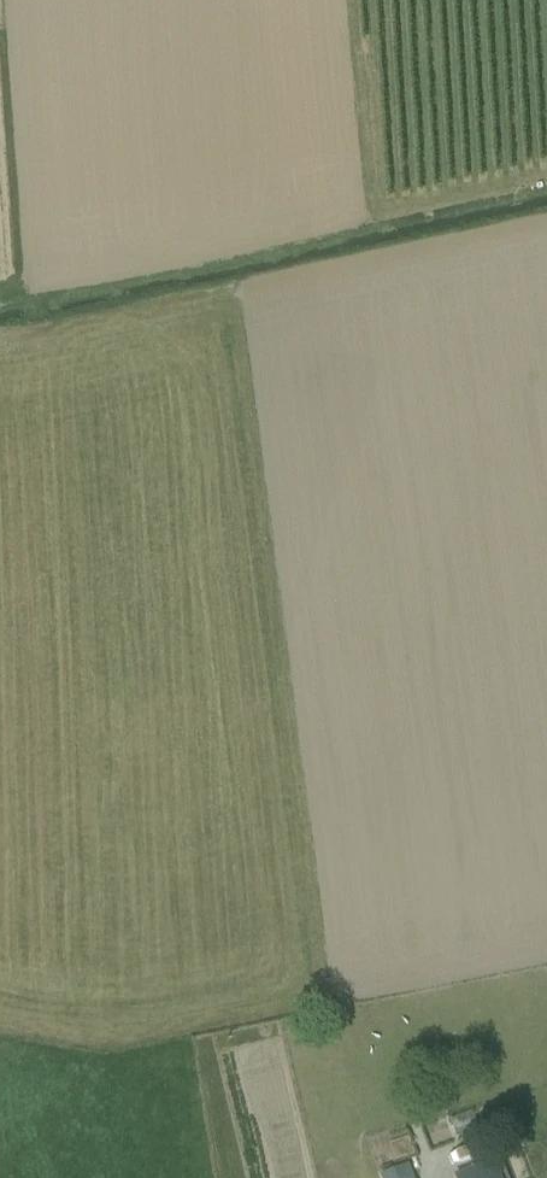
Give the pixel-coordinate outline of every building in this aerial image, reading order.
[(501,1172),(496,1174),(491,1160),(456,1173),(458,1177),(504,1177),(501,1172)]
